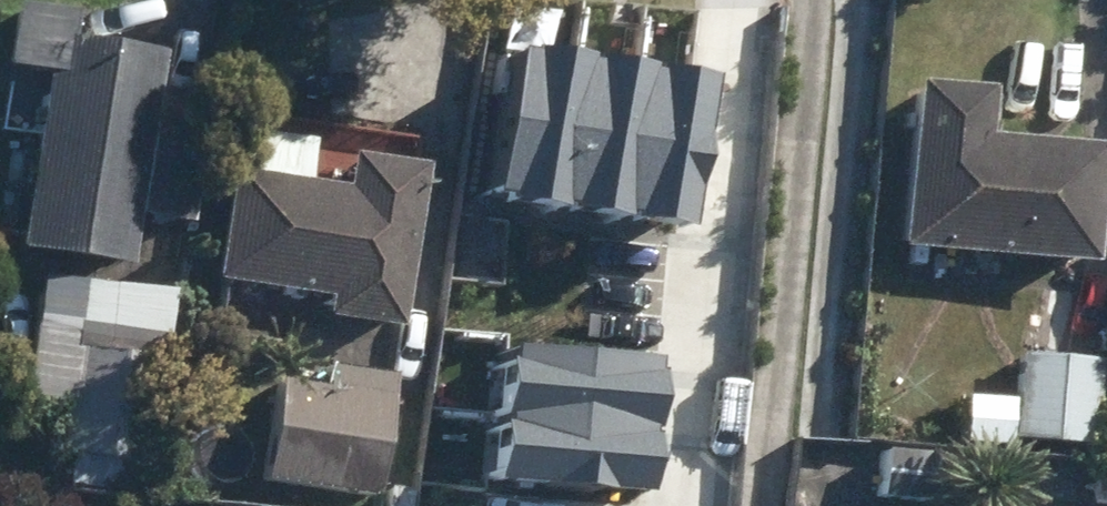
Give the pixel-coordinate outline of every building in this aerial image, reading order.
[(113,276),(121,224),(176,233),(189,144),(135,137),(146,70),(51,55),(55,24),(0,15),(0,78),(7,79),(0,124),(0,137),(22,140),(4,260),(113,276)] [(549,200),(576,47),(525,38),(497,191),(549,200)] [(641,59),(576,47),(549,200),(614,211),(641,59)] [(720,73),(641,59),(614,211),(693,225),(720,73)] [(1103,260),(1106,218),(1106,141),(999,133),(1003,86),(931,80),(918,244),(1103,260)] [(312,329),(385,338),(409,176),(336,165),(331,198),(292,194),(298,151),(232,142),(226,185),(215,183),(200,291),(315,307),(312,329)] [(61,490),(136,500),(151,370),(70,361),(73,338),(21,332),(13,404),(56,408),(49,461),(64,463),(61,490)] [(493,346),(488,415),(665,426),(669,358),(493,346)] [(1003,441),(1081,445),(1086,362),(1008,357),(1003,441)] [(280,385),(266,479),(376,496),(394,378),(331,368),(327,392),(280,385)] [(665,426),(488,415),(483,483),(661,494),(665,426)]
